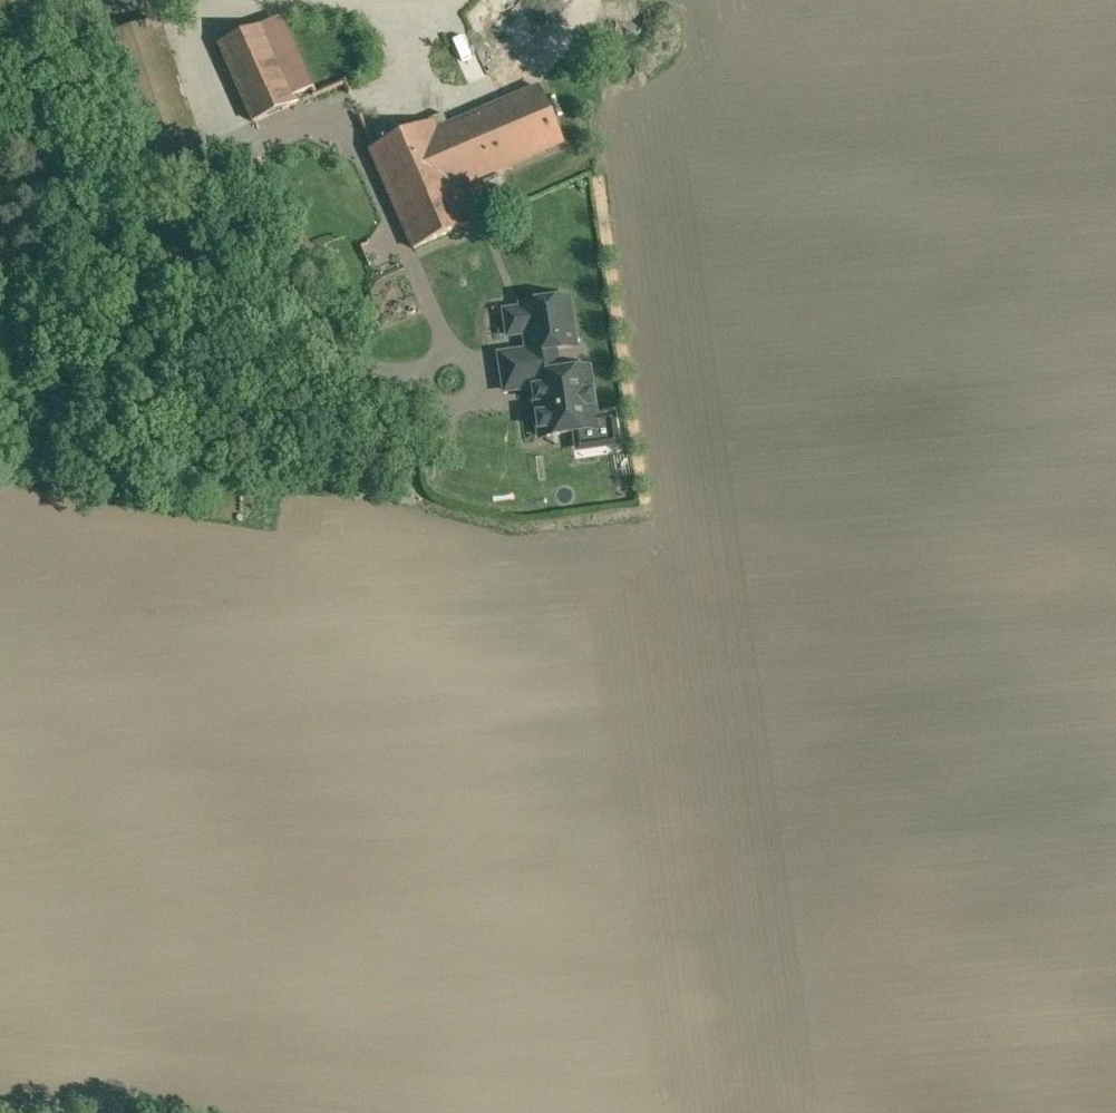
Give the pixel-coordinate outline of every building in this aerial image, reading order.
[(214,153),(163,21),(99,46),(150,178),(214,153)] [(279,21),(225,44),(254,113),(308,91),(279,21)] [(443,124),(374,155),(417,251),(485,221),(472,191),(572,147),(542,81),(443,124)] [(529,353),(501,357),(506,392),(534,388),(541,438),(597,430),(588,371),(558,375),(555,351),(575,348),(570,313),(554,315),(552,303),(522,307),(523,311),(506,313),(509,336),(526,333),(529,353)]
